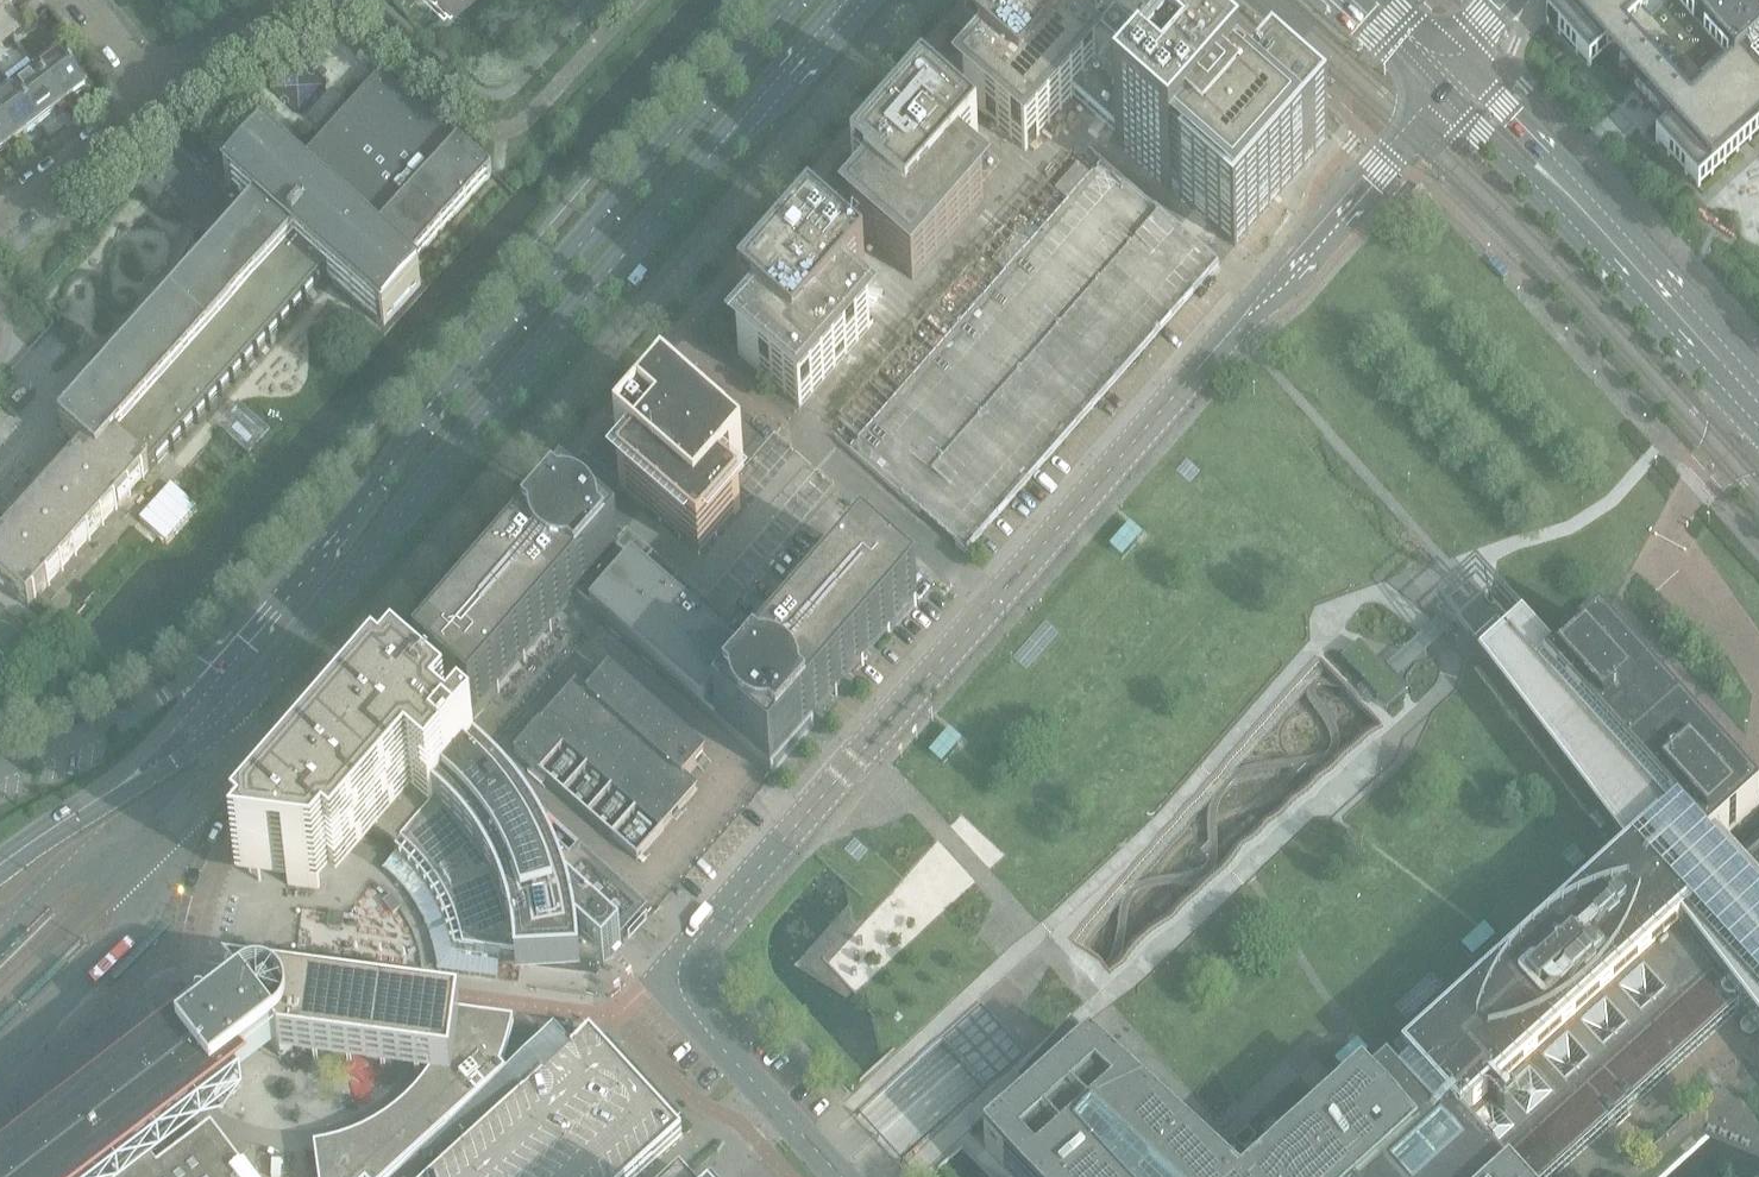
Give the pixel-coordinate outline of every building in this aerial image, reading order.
[(6,1),(8,0),(0,0),(0,25),(16,13),(6,1)] [(445,13),(457,0),(431,0),(445,13)] [(1089,23),(1091,21),(1068,0),(1012,0),(966,53),(986,71),(964,97),(1025,151),(1072,98),(1096,70),(1069,46),(1089,23)] [(1548,18),(1546,20),(1589,67),(1602,56),(1642,100),(1651,110),(1668,129),(1656,141),(1655,141),(1698,188),(1699,188),(1758,133),(1758,0),(1568,0),(1548,18)] [(25,25),(16,13),(0,25),(0,45),(25,25)] [(1115,141),(1179,198),(1234,246),(1328,140),(1273,92),(1243,125),(1234,117),(1241,109),(1186,61),(1162,87),(1150,76),(1150,75),(1151,74),(1151,73),(1151,71),(1151,70),(1150,69),(1149,67),(1148,66),(1146,66),(1144,66),(1142,66),(1141,67),(1140,68),(1089,23),(1069,46),(1096,70),(1072,98),(1095,119),(1095,120),(1094,121),(1094,122),(1094,123),(1095,124),(1095,125),(1096,126),(1096,127),(1097,127),(1098,128),(1100,128),(1102,128),(1103,128),(1105,127),(1118,138),(1115,141)] [(36,70),(63,104),(86,87),(60,52),(36,70)] [(13,88),(40,122),(63,104),(36,70),(13,88)] [(492,174),(380,74),(294,171),(262,142),(225,184),(257,212),(60,431),(85,453),(11,535),(0,526),(0,582),(28,608),(327,275),(384,325),(420,284),(405,271),(492,174)] [(16,140),(40,122),(13,88),(0,98),(0,119),(16,140)] [(924,101),(853,181),(874,199),(851,225),(912,279),(983,198),(956,175),(979,149),(924,101)] [(0,119),(0,153),(16,140),(0,119)] [(1103,162),(850,452),(965,553),(1219,263),(1103,162)] [(1077,166),(1055,191),(1066,200),(1088,175),(1077,166)] [(1422,186),(1412,195),(1423,208),(1433,199),(1422,186)] [(760,328),(738,354),(799,408),(870,327),(843,303),(865,277),(811,229),(740,310),(760,328)] [(993,261),(1004,270),(1026,245),(1015,236),(993,261)] [(741,508),(721,492),(744,466),(663,396),(616,450),(636,467),(619,487),(643,508),(656,519),(699,556),(741,508)] [(166,543),(197,508),(177,489),(171,484),(139,519),(151,529),(158,536),(166,543)] [(14,529),(40,500),(30,490),(3,520),(14,529)] [(716,726),(772,774),(814,726),(813,725),(918,605),(862,557),(758,677),(619,556),(608,547),(554,499),(512,548),(522,557),(512,568),(417,677),(472,725),(483,712),(567,616),(577,604),(716,726)] [(1107,547),(1121,559),(1137,541),(1143,534),(1129,522),(1107,547)] [(85,602),(94,593),(84,584),(76,594),(85,602)] [(1704,1042),(1757,990),(1758,992),(1758,853),(1756,856),(1739,871),(1738,870),(1727,858),(1716,846),(1758,807),(1758,806),(1756,803),(1758,801),(1758,782),(1725,745),(1719,737),(1696,712),(1662,675),(1655,668),(1616,624),(1610,617),(1597,603),(1545,651),(1544,652),(1521,628),(1512,636),(1487,659),(1477,668),(1511,712),(1592,817),(1590,819),(1589,820),(1590,821),(1600,832),(1600,833),(1601,833),(1603,831),(1625,861),(1624,861),(1620,865),(1614,871),(1598,886),(1588,894),(1583,899),(1576,906),(1558,921),(1550,929),(1530,947),(1525,952),(1504,970),(1500,975),(1481,991),(1474,998),(1468,1003),(1461,1009),(1444,1025),(1436,1032),(1417,1050),(1413,1053),(1415,1054),(1410,1059),(1401,1067),(1410,1076),(1398,1087),(1386,1075),(1385,1076),(1368,1092),(1361,1085),(1259,1176),(1555,1176),(1704,1042)] [(684,778),(702,758),(704,755),(609,672),(589,695),(577,684),(542,724),(540,722),(514,752),(637,860),(663,831),(661,829),(696,789),(684,778)] [(362,720),(275,819),(238,861),(245,867),(236,878),(318,889),(330,876),(337,882),(374,840),(381,844),(388,849),(395,855),(438,806),(476,762),(458,746),(418,712),(390,687),(362,719),(362,720)] [(927,754),(941,766),(958,747),(962,741),(948,729),(927,754)] [(581,971),(597,974),(601,968),(618,950),(647,918),(497,780),(476,762),(438,806),(395,855),(396,855),(384,870),(389,875),(397,882),(405,891),(412,900),(423,919),(428,929),(432,940),(435,950),(439,972),(497,979),(499,960),(515,963),(516,977),(581,974),(581,971)] [(330,913),(328,927),(342,929),(344,915),(330,913)] [(1460,944),(1473,957),(1497,935),(1484,922),(1481,925),(1476,929),(1460,944)] [(162,1062),(146,1074),(13,1176),(115,1176),(165,1139),(184,1124),(199,1112),(201,1112),(202,1112),(203,1112),(204,1111),(205,1110),(206,1109),(206,1108),(206,1107),(239,1082),(236,1079),(275,1050),(281,1057),(429,1077),(452,1080),(461,1016),(455,1016),(226,985),(241,1005),(203,1035),(201,1033),(168,1058),(167,1058),(165,1058),(164,1059),(163,1059),(162,1060),(162,1061),(162,1062)] [(438,1038),(434,1071),(433,1071),(429,1077),(421,1088),(412,1098),(402,1108),(391,1117),(379,1125),(367,1132),(354,1138),(341,1143),(327,1146),(319,1148),(314,1149),(318,1176),(635,1176),(682,1134),(590,1034),(572,1050),(554,1031),(506,1075),(501,1069),(504,1060),(508,1047),(511,1035),(514,1024),(461,1016),(455,1016),(453,1024),(451,1031),(449,1039),(438,1038)] [(985,1149),(984,1149),(985,1149),(1010,1176),(1223,1176),(1071,1036),(1015,1098),(1028,1110),(985,1149)] [(1333,1058),(1345,1072),(1370,1051),(1358,1037),(1354,1041),(1350,1045),(1333,1058)] [(160,1169),(156,1163),(138,1176),(250,1176),(213,1129),(190,1146),(160,1169)]
